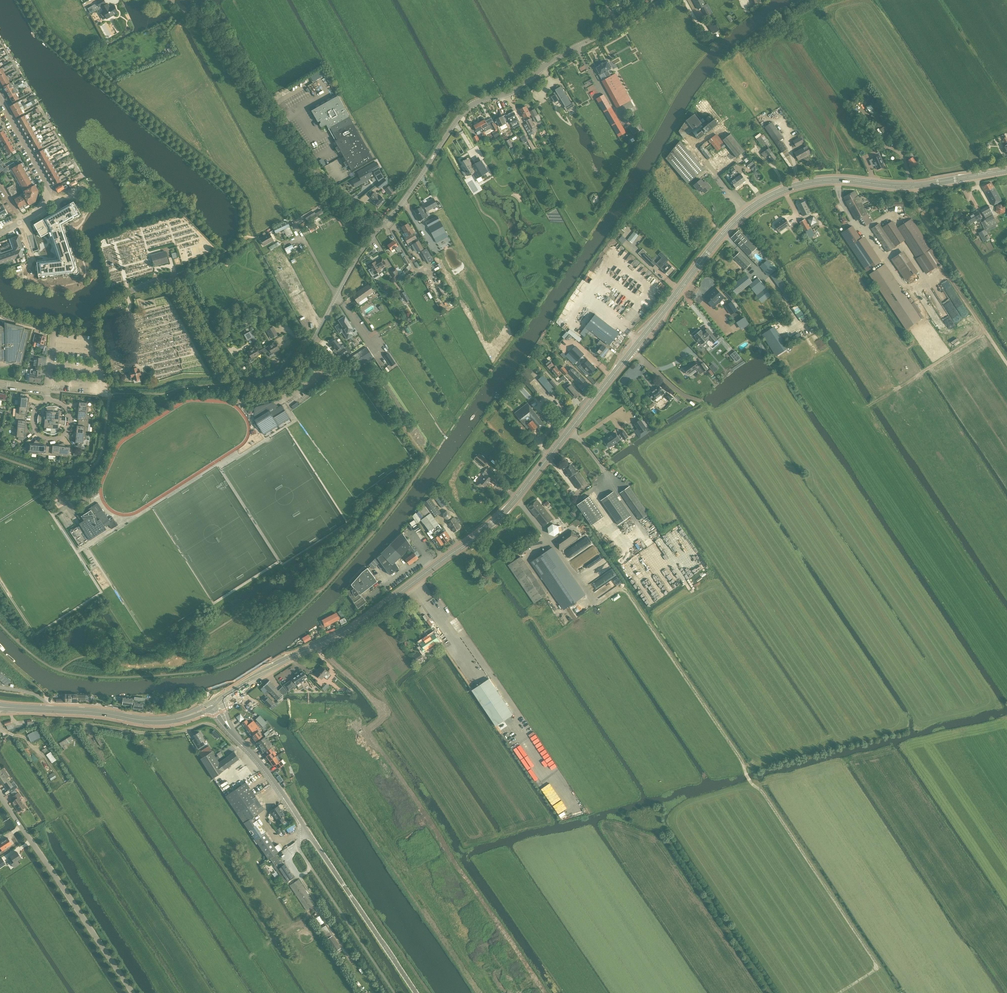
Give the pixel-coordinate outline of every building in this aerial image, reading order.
[(106,6),(105,4),(103,0),(97,4),(93,7),(95,11),(95,12),(100,9),(101,9),(103,12),(107,19),(118,13),(114,6),(109,9),(107,5),(106,6)] [(703,0),(693,0),(698,9),(702,8),(705,6),(705,5),(703,0)] [(706,17),(712,14),(707,4),(705,5),(705,6),(702,8),(706,17)] [(714,33),(719,30),(712,18),(707,20),(714,33)] [(611,69),(611,68),(612,67),(608,62),(607,62),(603,64),(603,63),(599,65),(600,66),(596,68),(595,69),(599,75),(600,74),(600,75),(604,73),(607,79),(611,76),(608,70),(611,69)] [(0,76),(0,81),(1,82),(7,78),(7,79),(10,77),(12,76),(13,75),(17,73),(15,71),(12,73),(11,74),(6,76),(4,73),(0,76)] [(628,96),(616,74),(611,76),(607,79),(606,79),(605,78),(603,80),(604,80),(602,81),(617,108),(626,103),(624,99),(628,96)] [(7,78),(1,82),(4,87),(8,85),(10,83),(7,79),(7,78)] [(8,85),(4,87),(6,92),(13,89),(15,87),(18,86),(22,83),(21,81),(14,85),(13,82),(10,84),(10,83),(8,85)] [(13,89),(6,92),(9,97),(16,94),(18,92),(16,89),(19,88),(18,86),(15,87),(13,89)] [(571,103),(561,86),(555,90),(556,91),(553,93),(555,95),(551,97),(553,101),(554,102),(555,103),(561,99),(565,107),(564,107),(566,111),(569,110),(570,109),(571,110),(573,108),(573,107),(575,105),(573,102),(571,103)] [(16,94),(9,97),(12,102),(19,99),(16,94)] [(626,133),(604,95),(596,99),(616,132),(618,137),(626,133)] [(315,109),(311,111),(317,122),(319,121),(320,123),(319,124),(319,125),(319,126),(320,126),(320,127),(321,127),(322,127),(323,127),(326,125),(328,129),(335,141),(356,129),(349,117),(337,96),(315,109)] [(18,106),(17,103),(10,107),(13,112),(26,105),(24,103),(18,106)] [(16,118),(23,114),(21,110),(26,107),(26,105),(13,112),(16,118)] [(531,115),(535,122),(541,119),(539,114),(537,115),(535,109),(530,112),(530,113),(526,106),(520,110),(525,118),(531,115)] [(883,132),(892,126),(881,109),(871,116),(883,132)] [(519,121),(514,113),(508,117),(514,128),(520,125),(519,121)] [(686,120),(679,132),(683,138),(698,126),(705,134),(707,133),(718,124),(714,119),(708,124),(706,120),(705,121),(703,118),(700,120),(695,114),(686,120)] [(502,117),(496,119),(500,127),(503,125),(506,124),(505,122),(506,121),(508,120),(506,115),(502,117)] [(17,120),(19,124),(27,120),(25,116),(17,120)] [(491,124),(488,126),(485,119),(479,122),(483,129),(485,132),(493,127),(491,124)] [(537,131),(531,119),(526,121),(527,124),(524,125),(530,135),(537,131)] [(19,124),(21,128),(29,124),(27,120),(19,124)] [(483,129),(479,122),(474,126),(477,132),(480,130),(482,133),(482,132),(484,135),(486,134),(485,132),(483,129)] [(782,152),(786,149),(781,142),(780,142),(779,141),(783,138),(772,122),(764,127),(782,152)] [(21,128),(24,132),(31,128),(29,124),(21,128)] [(891,132),(887,134),(894,145),(901,140),(894,130),(895,129),(893,126),(889,129),(891,132)] [(24,132),(26,136),(33,131),(31,128),(24,132)] [(335,141),(337,146),(336,147),(335,148),(336,150),(355,140),(360,137),(356,129),(335,141)] [(26,136),(28,140),(36,135),(33,131),(26,136)] [(698,140),(705,134),(702,131),(695,136),(698,140)] [(737,157),(744,151),(731,134),(723,140),(737,157)] [(28,140),(30,144),(38,139),(36,135),(28,140)] [(359,147),(343,156),(345,159),(346,161),(343,163),(346,167),(347,168),(350,168),(351,171),(373,159),(360,137),(355,140),(359,147)] [(796,147),(804,143),(800,137),(793,141),(796,147)] [(8,138),(0,142),(2,146),(10,142),(8,138)] [(30,144),(32,148),(40,143),(38,139),(30,144)] [(355,140),(336,150),(338,152),(339,152),(340,151),(343,156),(359,147),(355,140)] [(706,148),(711,144),(708,140),(700,146),(700,149),(708,159),(712,156),(706,148)] [(704,169),(680,141),(666,158),(666,159),(687,183),(704,169)] [(10,142),(2,146),(5,150),(13,146),(10,142)] [(35,152),(42,147),(40,143),(32,148),(35,152)] [(13,146),(5,150),(7,155),(12,152),(15,150),(13,146)] [(808,155),(811,154),(806,146),(794,152),(798,160),(808,155)] [(913,167),(918,164),(913,157),(914,157),(913,154),(908,147),(903,150),(908,157),(909,157),(910,159),(908,161),(913,167)] [(772,161),(776,158),(769,148),(761,154),(764,158),(768,155),(772,161)] [(36,154),(38,158),(46,154),(44,150),(36,154)] [(38,158),(40,162),(48,158),(46,154),(38,158)] [(877,170),(885,166),(880,155),(872,159),(873,159),(870,160),(872,165),(873,165),(874,165),(875,165),(877,170)] [(40,162),(43,166),(50,161),(48,158),(40,162)] [(480,177),(488,172),(481,161),(472,166),(469,160),(463,164),(464,165),(462,167),(464,170),(462,172),(465,176),(476,170),(480,177)] [(751,160),(746,163),(748,166),(749,167),(750,167),(750,168),(752,170),(754,169),(755,171),(758,169),(754,164),(751,160)] [(43,166),(45,170),(52,165),(50,161),(43,166)] [(359,177),(352,181),(354,180),(356,185),(362,182),(364,181),(364,182),(369,180),(367,176),(370,175),(369,174),(373,172),(375,176),(381,173),(377,167),(379,166),(376,161),(357,172),(357,173),(359,176),(358,176),(359,177)] [(8,165),(8,166),(9,166),(7,167),(7,166),(6,167),(3,163),(2,163),(0,164),(0,165),(0,173),(1,171),(4,174),(7,171),(10,170),(11,169),(8,165)] [(21,163),(16,166),(14,163),(8,166),(11,169),(24,193),(13,198),(19,209),(20,209),(24,207),(28,204),(29,205),(35,202),(36,199),(34,199),(35,193),(38,194),(38,191),(35,185),(34,186),(21,163)] [(45,170),(47,174),(55,169),(52,165),(45,170)] [(746,180),(741,174),(740,174),(738,172),(737,173),(733,167),(730,169),(732,172),(741,184),(746,180)] [(47,174),(49,178),(57,173),(55,169),(47,174)] [(732,172),(729,173),(732,177),(730,178),(732,181),(731,181),(735,188),(741,184),(732,172)] [(49,178),(51,182),(59,177),(57,173),(49,178)] [(54,186),(61,181),(59,177),(51,182),(54,186)] [(380,189),(387,183),(384,179),(376,185),(380,189)] [(704,193),(711,187),(705,181),(704,182),(701,179),(694,185),(699,191),(702,189),(704,193)] [(991,183),(982,187),(985,192),(993,206),(1001,201),(994,188),(991,183)] [(58,193),(67,187),(66,185),(63,187),(62,184),(55,188),(58,193)] [(11,197),(18,193),(13,185),(7,188),(11,197)] [(865,226),(872,222),(867,214),(869,213),(867,211),(866,211),(860,201),(854,191),(843,197),(846,203),(856,220),(860,218),(865,226)] [(378,207),(385,201),(379,195),(378,196),(374,192),(370,197),(374,201),(373,202),(378,207)] [(439,208),(442,207),(439,202),(436,203),(433,198),(423,204),(425,209),(427,211),(437,205),(439,208)] [(34,224),(31,226),(33,234),(38,250),(33,252),(33,253),(36,262),(37,262),(37,265),(37,270),(38,276),(38,279),(60,277),(70,276),(81,275),(78,265),(75,254),(68,235),(65,226),(66,226),(70,224),(82,217),(81,214),(80,214),(80,213),(77,209),(75,205),(73,202),(61,208),(53,213),(51,214),(51,215),(45,218),(34,224)] [(803,216),(810,213),(805,202),(798,205),(803,216)] [(984,214),(986,219),(993,215),(989,205),(981,210),(983,215),(984,214)] [(418,221),(427,216),(426,213),(424,214),(421,207),(414,211),(417,217),(416,217),(418,221)] [(968,217),(971,223),(976,220),(978,223),(981,221),(980,219),(981,218),(978,211),(968,217)] [(988,229),(997,224),(994,218),(993,215),(986,219),(981,222),(983,226),(984,230),(979,233),(983,241),(989,238),(987,233),(990,232),(988,229)] [(437,216),(425,222),(428,227),(434,238),(437,236),(440,241),(448,237),(446,232),(445,231),(437,216)] [(779,232),(789,225),(784,218),(774,225),(779,232)] [(940,264),(911,219),(898,228),(905,239),(927,273),(940,264)] [(805,232),(810,229),(805,220),(800,223),(805,232)] [(273,228),(275,233),(290,227),(287,221),(273,228)] [(905,239),(898,228),(897,228),(892,221),(882,228),(879,224),(871,229),(887,252),(895,246),(905,239)] [(314,225),(309,228),(311,232),(316,229),(319,228),(316,223),(314,225)] [(408,224),(401,227),(405,233),(403,234),(405,237),(404,238),(408,243),(411,241),(412,244),(418,241),(417,240),(416,238),(413,233),(414,232),(412,228),(411,229),(408,224)] [(852,226),(842,233),(850,246),(861,239),(852,226)] [(749,255),(756,248),(739,230),(731,238),(749,255)] [(634,232),(627,239),(632,243),(638,235),(634,232)] [(269,234),(260,239),(264,245),(273,240),(269,234)] [(24,250),(23,248),(19,235),(11,238),(9,239),(13,249),(0,253),(0,264),(16,258),(16,259),(24,257),(22,253),(23,253),(22,252),(22,251),(24,250)] [(418,241),(412,244),(417,252),(423,249),(418,240),(418,241)] [(398,252),(402,249),(399,245),(398,246),(394,241),(387,245),(391,251),(395,248),(398,252)] [(279,245),(278,242),(269,247),(270,250),(279,245)] [(638,253),(653,267),(656,263),(645,253),(646,252),(643,248),(638,253)] [(168,263),(165,251),(165,252),(152,255),(151,255),(154,267),(155,267),(154,266),(168,262),(168,263)] [(668,275),(674,269),(666,261),(669,259),(661,252),(659,254),(662,258),(657,263),(657,264),(668,275)] [(731,255),(733,257),(745,269),(750,264),(740,253),(736,256),(733,253),(731,255)] [(908,283),(919,276),(904,253),(893,260),(908,283)] [(379,275),(378,272),(381,271),(379,269),(381,268),(382,268),(383,268),(386,266),(382,259),(376,262),(375,262),(369,265),(370,268),(370,269),(368,270),(370,273),(371,276),(372,276),(374,279),(379,276),(379,275)] [(767,261),(760,266),(768,276),(776,269),(768,260),(767,261)] [(869,275),(906,329),(921,319),(884,265),(869,275)] [(394,278),(399,275),(395,268),(390,271),(394,278)] [(736,294),(752,282),(746,274),(730,287),(736,294)] [(754,291),(763,284),(758,278),(749,285),(754,291)] [(353,296),(355,299),(357,303),(373,292),(368,285),(353,296)] [(711,306),(722,295),(716,288),(711,293),(705,299),(711,306)] [(762,302),(771,295),(766,288),(756,295),(762,302)] [(296,292),(293,294),(300,307),(307,304),(304,299),(305,298),(303,295),(302,295),(300,290),(299,291),(298,289),(295,290),(296,292)] [(789,303),(796,298),(790,289),(783,294),(789,303)] [(731,314),(737,310),(732,302),(725,306),(731,314)] [(581,333),(585,337),(590,330),(609,346),(619,333),(596,314),(581,333)] [(339,320),(341,324),(336,327),(340,333),(342,331),(347,339),(353,335),(350,330),(352,329),(350,326),(351,325),(350,324),(349,324),(348,323),(349,322),(347,320),(345,317),(339,320)] [(3,328),(3,327),(2,326),(1,326),(0,325),(0,361),(7,361),(8,359),(14,361),(14,363),(21,365),(30,330),(22,328),(22,329),(16,330),(16,329),(13,329),(13,331),(7,332),(7,329),(6,329),(5,329),(4,328),(3,328)] [(272,338),(277,335),(272,327),(267,330),(272,338)] [(700,330),(694,335),(701,345),(709,338),(713,343),(717,340),(707,328),(702,332),(700,330)] [(773,328),(763,334),(777,355),(787,348),(790,347),(784,338),(781,340),(773,328)] [(33,342),(32,346),(35,347),(36,343),(40,344),(39,347),(44,348),(43,353),(47,354),(47,346),(45,345),(46,341),(44,341),(45,337),(42,336),(42,335),(40,335),(39,335),(39,336),(34,335),(33,342)] [(348,352),(344,348),(342,346),(341,346),(335,339),(331,343),(335,348),(332,351),(337,354),(338,355),(341,358),(348,352)] [(603,357),(609,350),(604,346),(605,345),(600,341),(597,344),(601,347),(597,353),(603,357)] [(273,353),(280,350),(275,342),(262,349),(263,351),(264,350),(265,352),(269,350),(270,352),(269,353),(269,355),(270,357),(274,355),(273,353)] [(576,346),(570,352),(578,360),(584,355),(576,346)] [(253,359),(265,352),(264,350),(263,351),(262,349),(258,351),(255,347),(247,351),(250,357),(248,359),(250,363),(254,360),(253,359)] [(372,356),(367,347),(352,357),(355,361),(358,366),(372,356)] [(741,358),(735,351),(731,355),(736,362),(741,358)] [(388,353),(384,356),(391,366),(395,363),(388,353)] [(38,368),(38,366),(41,366),(42,358),(34,358),(33,366),(35,366),(35,369),(32,369),(31,370),(30,375),(29,381),(40,382),(41,376),(40,376),(41,370),(39,370),(38,369),(38,368)] [(556,363),(554,361),(553,360),(551,361),(550,360),(546,364),(552,370),(558,376),(562,373),(554,365),(556,363)] [(593,370),(596,368),(588,360),(582,366),(581,364),(578,367),(587,375),(589,373),(590,374),(591,373),(591,374),(594,371),(593,370)] [(699,366),(694,361),(684,369),(688,375),(696,369),(699,372),(703,369),(704,371),(708,369),(703,362),(700,365),(699,366)] [(142,377),(141,374),(141,375),(141,374),(140,374),(139,370),(139,369),(139,370),(137,370),(136,368),(137,368),(136,367),(135,368),(135,366),(134,366),(132,367),(132,366),(131,367),(132,367),(132,368),(131,369),(132,371),(130,372),(129,372),(130,372),(131,377),(130,377),(131,380),(135,379),(135,381),(136,382),(138,381),(139,380),(138,378),(142,377)] [(568,372),(563,366),(560,369),(565,375),(568,372)] [(534,379),(525,368),(517,375),(527,386),(534,379)] [(585,380),(573,368),(569,372),(570,374),(581,385),(585,380)] [(575,399),(580,395),(571,385),(569,383),(565,386),(575,399)] [(657,403),(665,398),(669,401),(673,397),(663,389),(662,390),(659,386),(656,389),(653,392),(653,391),(649,394),(651,397),(651,398),(653,401),(653,400),(654,401),(655,400),(657,403)] [(21,394),(20,396),(20,397),(18,397),(18,405),(18,407),(29,408),(30,407),(31,406),(31,405),(32,404),(28,401),(28,397),(25,397),(25,394),(21,394)] [(76,412),(87,413),(88,411),(89,406),(87,406),(87,403),(79,402),(79,405),(74,408),(75,409),(75,410),(76,411),(76,412)] [(254,410),(254,422),(254,423),(254,424),(254,425),(255,426),(255,427),(256,427),(256,428),(257,429),(258,429),(259,430),(260,429),(262,432),(264,434),(278,426),(290,418),(282,405),(276,409),(272,403),(274,402),(256,407),(255,407),(255,408),(254,408),(254,409),(254,410)] [(527,403),(516,412),(518,415),(517,415),(527,429),(529,428),(532,431),(535,429),(538,428),(542,433),(547,429),(527,403)] [(53,412),(53,406),(52,406),(51,406),(49,406),(48,406),(47,406),(46,407),(45,407),(46,407),(48,411),(45,411),(45,416),(39,415),(39,414),(38,415),(38,416),(38,418),(45,419),(52,420),(53,412)] [(59,417),(59,412),(57,412),(60,408),(60,409),(60,408),(59,407),(57,407),(56,406),(55,406),(54,406),(53,406),(53,412),(52,420),(59,420),(66,421),(66,420),(66,419),(66,418),(66,417),(65,417),(66,418),(59,417)] [(15,416),(25,417),(26,412),(27,412),(28,411),(28,410),(29,408),(18,407),(18,409),(16,409),(16,416),(15,416)] [(78,422),(89,423),(88,423),(89,415),(87,415),(87,413),(76,412),(77,414),(77,415),(77,416),(77,417),(79,417),(78,422)] [(25,417),(15,416),(15,417),(15,424),(16,425),(16,427),(28,428),(27,427),(27,426),(27,425),(27,424),(26,423),(25,423),(25,417)] [(51,429),(52,420),(45,419),(38,418),(38,420),(38,421),(38,423),(38,422),(44,422),(44,428),(46,428),(44,431),(43,431),(44,432),(45,432),(46,433),(48,433),(49,434),(50,434),(51,434),(51,429)] [(58,432),(56,429),(58,429),(58,424),(59,424),(65,424),(65,425),(65,424),(66,423),(66,422),(66,421),(59,420),(52,420),(51,429),(51,434),(53,434),(55,434),(56,433),(58,433),(58,432)] [(641,433),(647,429),(640,420),(634,424),(641,433)] [(75,430),(75,431),(74,432),(86,433),(86,431),(90,431),(91,423),(89,423),(78,422),(78,428),(76,428),(76,429),(75,430)] [(28,428),(16,427),(16,429),(15,429),(15,433),(17,433),(17,437),(19,437),(18,440),(23,440),(23,438),(25,438),(25,434),(29,432),(29,430),(28,430),(28,429),(28,428)] [(624,431),(621,433),(620,434),(618,436),(615,433),(604,441),(609,448),(623,438),(624,440),(628,437),(624,431)] [(86,433),(74,432),(74,433),(73,434),(72,435),(72,436),(76,439),(75,442),(83,443),(84,440),(86,440),(86,435),(85,435),(86,433)] [(39,454),(40,442),(38,442),(38,441),(36,440),(33,444),(29,443),(28,451),(29,451),(29,453),(37,454),(37,453),(39,454)] [(49,456),(49,446),(44,446),(44,444),(42,444),(41,443),(40,442),(39,454),(42,454),(42,455),(48,455),(48,456),(49,456)] [(60,444),(59,455),(61,456),(68,457),(68,455),(69,455),(70,447),(66,447),(64,442),(63,443),(62,443),(61,444),(60,444)] [(49,446),(49,456),(49,455),(56,456),(56,455),(59,455),(60,444),(59,444),(57,445),(56,445),(55,445),(55,447),(49,446)] [(484,467),(488,462),(479,454),(475,459),(484,467)] [(576,471),(571,464),(563,469),(578,489),(586,483),(578,471),(577,472),(576,471)] [(491,479),(490,478),(493,474),(487,468),(482,474),(485,477),(482,480),(481,479),(476,484),(480,487),(482,484),(485,486),(491,479)] [(648,514),(631,490),(630,487),(620,494),(639,521),(648,514)] [(95,489),(90,492),(93,497),(94,496),(98,494),(95,489)] [(630,517),(618,499),(613,492),(601,501),(618,525),(630,517)] [(577,505),(591,526),(604,517),(589,496),(577,505)] [(423,503),(426,507),(435,518),(441,513),(430,498),(423,503)] [(442,498),(437,501),(442,508),(447,504),(442,498)] [(544,526),(552,519),(537,500),(528,507),(544,526)] [(112,516),(108,519),(101,509),(97,502),(91,506),(81,513),(77,516),(81,522),(79,524),(90,540),(91,539),(104,531),(106,529),(105,527),(109,524),(112,529),(118,525),(112,516)] [(439,525),(423,504),(417,514),(416,513),(412,516),(415,520),(417,523),(423,519),(430,530),(439,525)] [(447,510),(443,513),(443,518),(448,520),(452,517),(451,512),(447,510)] [(454,532),(461,528),(458,524),(460,522),(458,518),(456,519),(454,517),(447,522),(454,532)] [(553,524),(548,528),(549,533),(554,535),(559,532),(562,531),(561,526),(558,526),(553,524)] [(439,525),(430,530),(431,532),(432,531),(433,532),(434,532),(437,530),(440,535),(439,536),(444,543),(449,540),(443,532),(445,532),(443,530),(441,528),(439,525)] [(77,526),(70,531),(80,547),(87,542),(77,526)] [(433,532),(436,537),(434,539),(439,546),(444,543),(439,536),(440,535),(437,530),(434,532),(433,532)] [(571,531),(555,542),(560,551),(578,539),(572,530),(571,531)] [(395,562),(401,556),(408,549),(412,553),(405,558),(410,564),(418,558),(414,552),(415,551),(402,532),(381,553),(382,554),(377,557),(390,574),(399,568),(395,562)] [(563,610),(586,595),(553,547),(531,562),(563,610)] [(520,556),(508,565),(534,603),(546,595),(520,556)] [(380,563),(376,558),(369,565),(373,569),(380,563)] [(352,584),(353,584),(352,585),(355,588),(360,594),(373,585),(378,581),(368,568),(363,571),(352,584)] [(347,593),(350,596),(349,596),(352,599),(356,603),(358,601),(361,605),(365,602),(360,595),(360,594),(355,588),(352,585),(353,584),(352,584),(351,585),(348,588),(349,590),(348,591),(347,591),(347,592),(347,593)] [(336,613),(319,622),(320,625),(322,628),(339,620),(336,613)] [(430,637),(420,644),(422,647),(421,648),(424,653),(429,649),(440,641),(434,633),(430,636),(430,637)] [(415,663),(422,658),(419,653),(412,658),(415,663)] [(314,674),(316,676),(318,678),(319,677),(321,679),(324,677),(327,680),(331,675),(327,672),(321,666),(314,674)] [(2,682),(5,685),(6,686),(10,681),(0,672),(0,680),(2,682)] [(296,685),(304,680),(303,679),(306,677),(303,672),(292,679),(296,685)] [(293,688),(293,687),(296,685),(292,679),(291,680),(283,685),(288,692),(291,690),(291,689),(293,688)] [(489,679),(473,689),(472,690),(485,709),(496,725),(512,714),(509,709),(489,679)] [(282,686),(278,691),(274,687),(275,686),(269,680),(263,686),(268,692),(269,692),(277,700),(282,695),(284,694),(286,694),(288,693),(282,686)] [(63,694),(63,699),(56,699),(56,702),(71,702),(71,694),(63,694)] [(71,694),(71,702),(77,703),(77,701),(85,701),(85,695),(77,695),(77,694),(71,694)] [(133,703),(133,700),(132,700),(132,699),(123,697),(122,705),(132,706),(132,703),(133,703)] [(268,697),(264,702),(269,708),(274,703),(268,697)] [(133,700),(133,703),(134,703),(133,709),(137,709),(142,710),(144,699),(135,698),(134,700),(133,700)] [(263,727),(259,723),(263,719),(259,716),(255,720),(257,721),(255,723),(253,721),(249,724),(246,720),(242,723),(243,724),(251,736),(252,735),(257,732),(258,731),(263,728),(263,727)] [(267,724),(263,719),(259,723),(263,727),(267,724)] [(8,730),(14,728),(11,720),(4,722),(6,727),(7,726),(8,730)] [(28,729),(26,731),(31,742),(37,739),(41,738),(37,730),(34,732),(30,733),(28,729)] [(252,735),(251,736),(255,741),(262,736),(258,731),(257,732),(252,735)] [(204,740),(199,732),(193,736),(195,739),(192,740),(198,749),(205,744),(202,741),(204,740)] [(102,762),(106,760),(89,735),(85,737),(102,762)] [(65,745),(74,740),(71,736),(59,743),(62,747),(63,747),(64,750),(67,748),(65,745)] [(100,746),(104,744),(98,736),(95,738),(100,746)] [(260,747),(269,741),(265,736),(256,743),(260,747)] [(269,741),(260,747),(263,752),(272,746),(269,741)] [(202,757),(212,751),(208,746),(201,751),(202,751),(199,753),(202,757)] [(271,747),(266,751),(268,754),(266,756),(269,760),(270,761),(275,756),(272,752),(274,751),(271,747)] [(212,751),(202,757),(202,758),(200,759),(213,778),(224,770),(239,759),(233,752),(219,762),(218,761),(221,759),(220,758),(224,755),(220,751),(217,754),(218,756),(216,757),(212,751)] [(52,763),(56,760),(50,752),(46,755),(52,763)] [(275,756),(270,761),(270,762),(271,762),(273,766),(275,764),(276,765),(278,768),(280,767),(283,765),(284,764),(280,760),(279,761),(277,759),(276,757),(275,756)] [(0,771),(0,784),(1,785),(0,785),(1,785),(3,783),(5,787),(6,787),(8,790),(9,789),(10,792),(17,788),(18,787),(16,784),(14,781),(11,783),(10,783),(6,776),(8,775),(3,768),(0,771)] [(58,775),(54,770),(48,774),(53,780),(58,775)] [(232,791),(225,796),(243,823),(268,858),(278,852),(277,851),(281,849),(278,844),(274,847),(256,820),(253,822),(251,819),(264,809),(245,782),(232,791)] [(19,811),(26,807),(19,797),(21,796),(19,793),(13,797),(15,799),(12,802),(19,811)] [(280,810),(281,810),(278,806),(271,811),(277,820),(276,821),(278,824),(282,822),(280,818),(284,816),(282,812),(280,810)] [(2,851),(5,848),(12,843),(8,838),(4,841),(3,840),(0,842),(0,847),(2,851)] [(10,856),(8,858),(10,861),(11,861),(12,860),(14,862),(12,863),(12,864),(14,867),(19,864),(17,860),(21,858),(17,852),(10,856)] [(280,862),(276,855),(270,859),(275,866),(280,863),(279,863),(280,862)] [(291,874),(285,864),(283,865),(281,862),(280,863),(275,866),(274,867),(285,882),(293,877),(291,874)] [(315,904),(298,879),(290,885),(306,910),(315,904)] [(325,927),(320,931),(333,951),(339,947),(325,927)]
